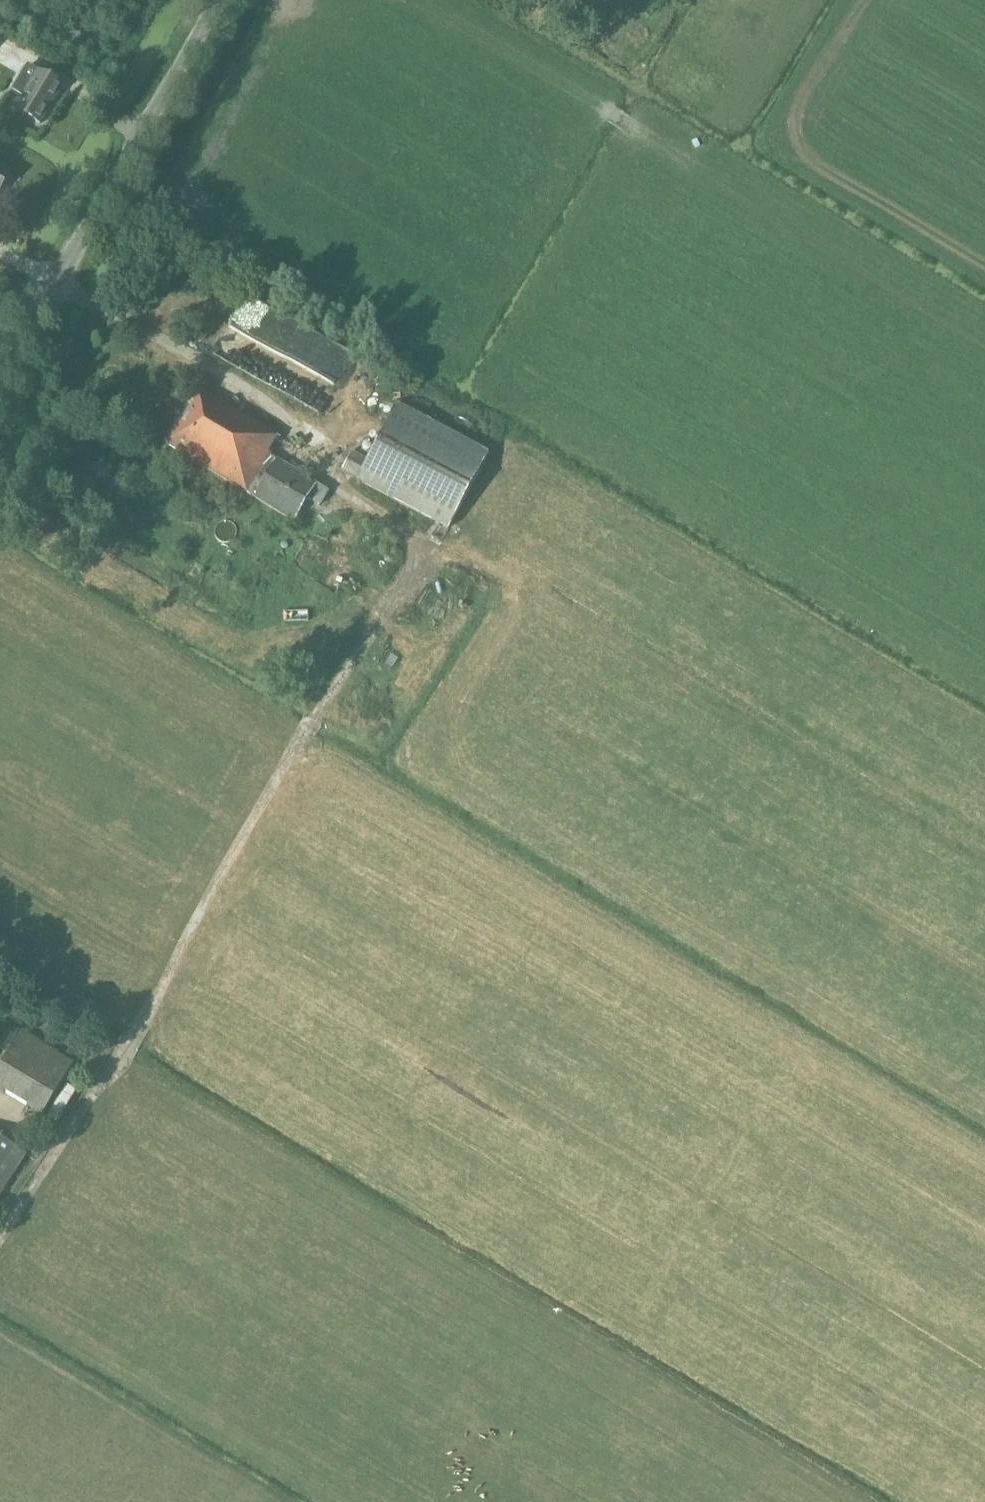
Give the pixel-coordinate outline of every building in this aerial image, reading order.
[(42,129),(63,86),(31,68),(17,92),(27,98),(18,113),(42,129)] [(11,172),(0,165),(0,196),(11,172)] [(322,507),(330,492),(318,485),(318,484),(270,455),(279,438),(201,390),(166,445),(247,495),(294,524),(309,500),(322,507)] [(451,531),(491,454),(399,406),(370,462),(354,453),(344,471),(360,480),(359,482),(451,531)] [(72,1068),(19,1036),(0,1068),(0,1090),(44,1117),(72,1068)] [(28,1155),(0,1137),(0,1199),(28,1155)]
